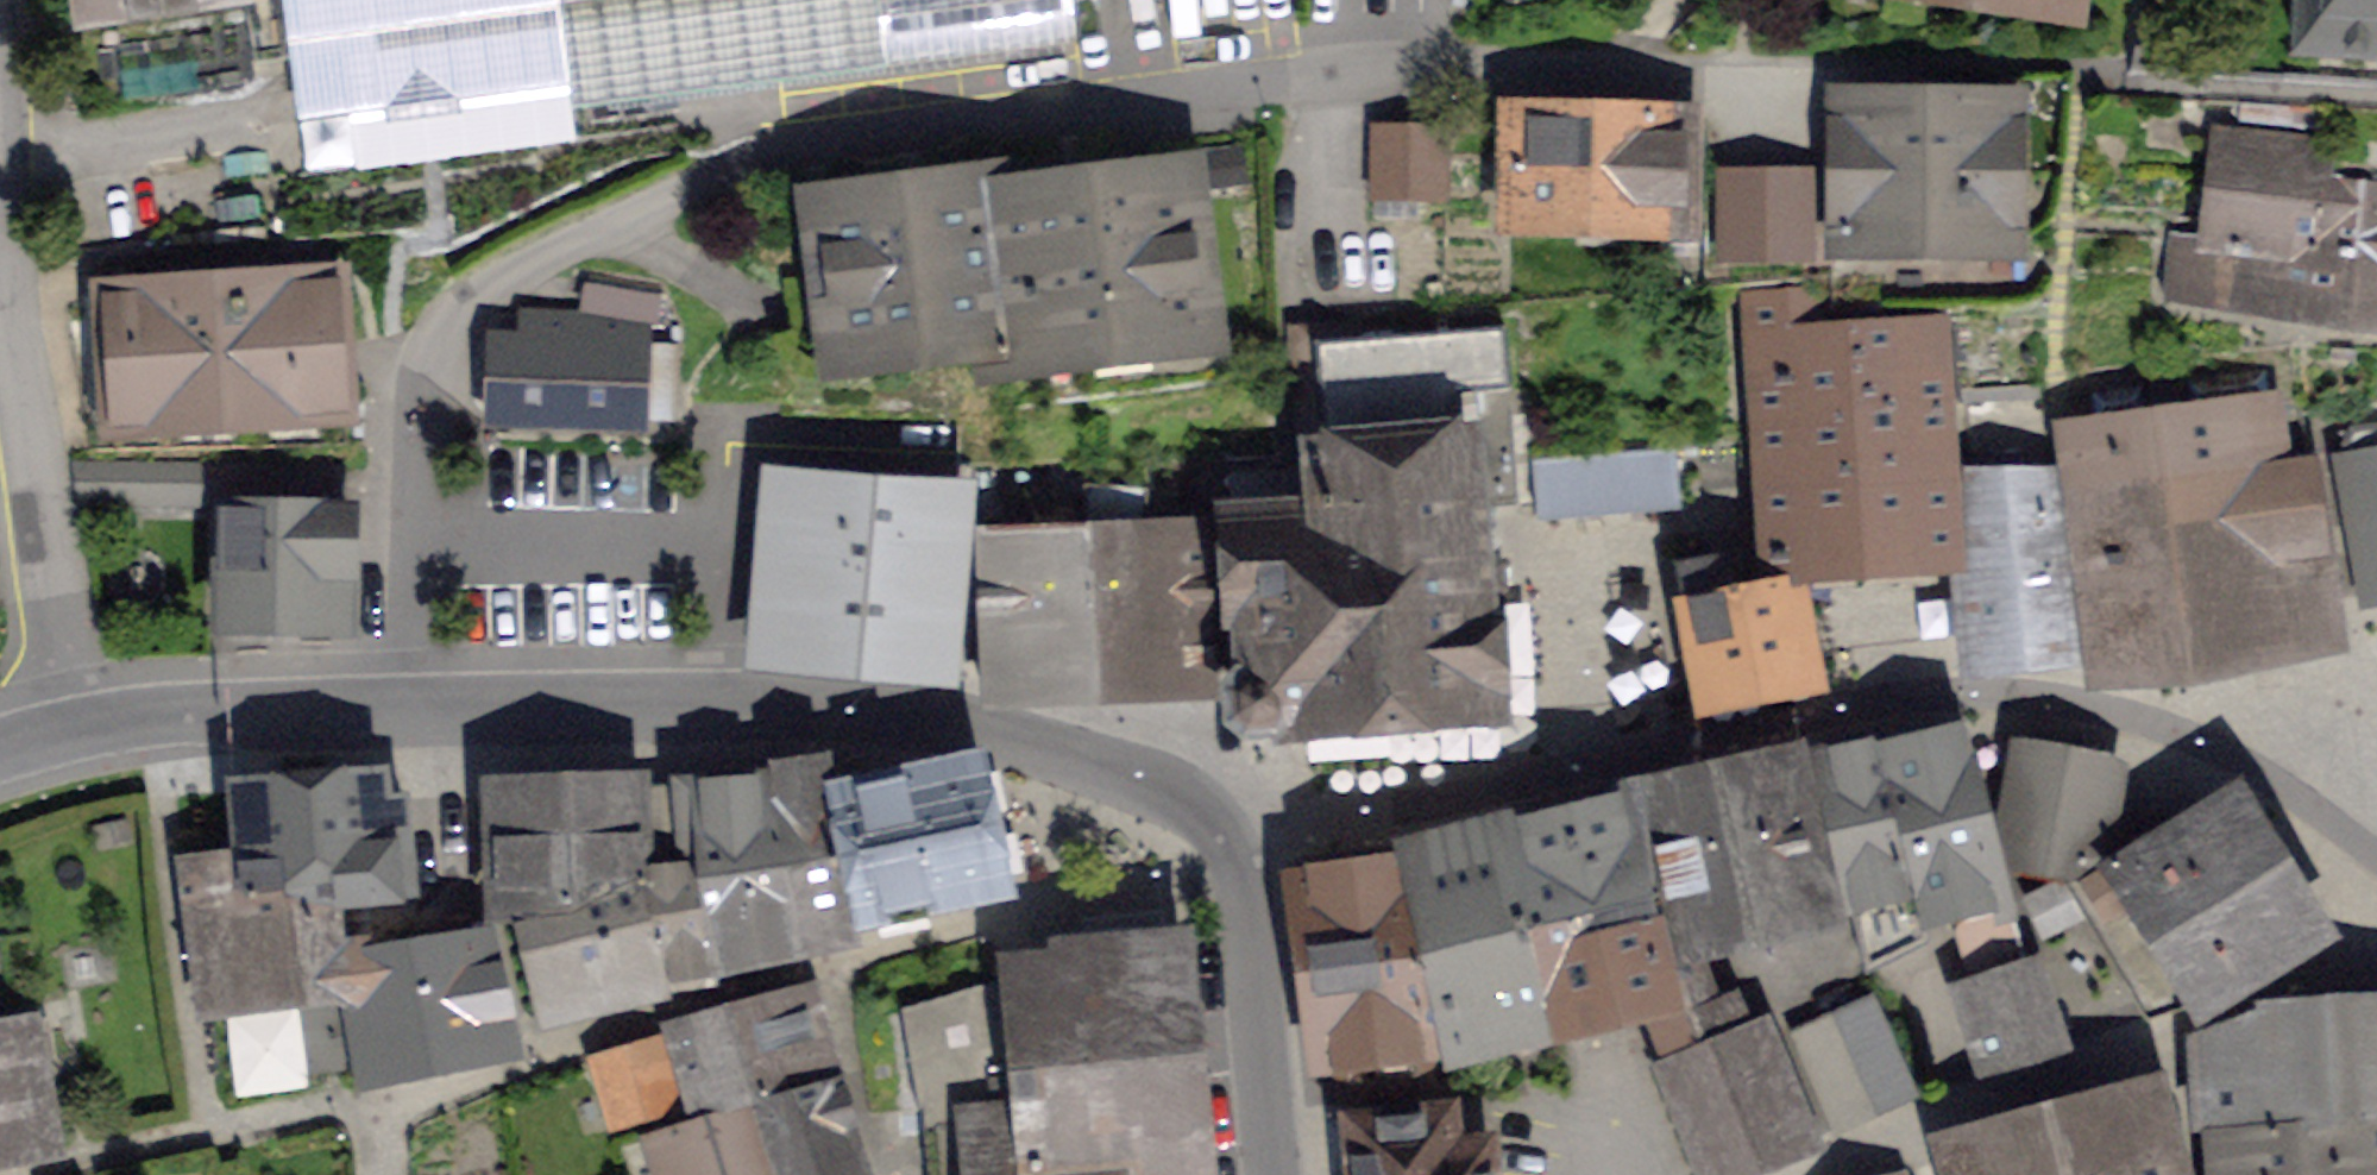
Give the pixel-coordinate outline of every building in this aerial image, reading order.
[(91,12),(171,0),(89,0),(91,12)] [(281,43),(339,36),(350,115),(569,87),(572,109),(1076,42),(1071,0),(276,0),(281,43)] [(2297,52),(2376,56),(2376,0),(2300,0),(2297,52)] [(2014,97),(1841,96),(1840,240),(2013,241),(2014,97)] [(1688,220),(1690,124),(1530,120),(1527,231),(1594,233),(1594,217),(1688,220)] [(1373,199),(1446,200),(1447,129),(1375,127),(1373,199)] [(2166,290),(2307,307),(2318,212),(2316,154),(2231,144),(2222,221),(2243,223),(2241,240),(2172,235),(2166,290)] [(2376,218),(2376,184),(2322,179),(2318,212),(2376,218)] [(1181,182),(1060,197),(1079,347),(1200,331),(1181,182)] [(999,357),(1006,356),(984,190),(824,211),(843,353),(996,333),(999,357)] [(1079,347),(1060,197),(988,207),(986,190),(984,190),(1006,356),(1079,347)] [(1743,209),(1743,248),(1783,248),(1783,209),(1743,209)] [(2307,307),(2376,314),(2376,218),(2318,212),(2307,307)] [(1823,329),(1820,291),(1753,295),(1771,564),(1953,552),(1937,321),(1823,329)] [(329,401),(323,293),(103,307),(110,414),(329,401)] [(639,350),(640,321),(529,315),(528,346),(500,344),(497,416),(636,421),(636,416),(672,416),(674,351),(639,350)] [(1470,510),(1519,506),(1507,329),(1295,344),(1300,412),(1282,413),(1286,463),(1231,467),(1239,599),(1236,599),(1236,606),(1240,605),(1249,710),(1244,710),(1245,728),(1260,727),(1259,723),(1295,721),(1295,725),(1304,724),(1304,720),(1478,707),(1479,710),(1489,709),(1478,602),(1493,600),(1502,589),(1501,567),(1489,557),(1474,558),(1470,510)] [(2037,356),(1963,359),(1963,537),(1969,575),(1954,576),(1960,642),(1977,656),(2074,644),(2049,460),(2037,356)] [(2314,517),(2317,516),(2311,466),(2281,470),(2272,404),(2073,431),(2100,672),(2331,638),(2314,517)] [(2370,596),(2376,595),(2376,423),(2366,425),(2346,463),(2370,596)] [(1089,540),(1094,679),(1210,674),(1204,536),(1176,534),(1174,488),(1146,489),(1144,444),(1084,447),(1085,484),(1089,537),(1089,540)] [(1533,462),(1539,521),(1680,509),(1675,450),(1533,462)] [(154,502),(154,464),(70,462),(81,501),(154,502)] [(340,469),(228,466),(224,625),(327,628),(329,570),(347,571),(348,514),(339,514),(340,469)] [(755,645),(943,662),(959,488),(768,482),(755,645)] [(1009,683),(1094,679),(1089,540),(1089,537),(992,541),(998,686),(1009,683)] [(1726,556),(1676,566),(1683,600),(1678,601),(1697,700),(1819,675),(1800,578),(1733,589),(1726,556)] [(1884,759),(1923,914),(1958,906),(1962,922),(1957,932),(1973,989),(2029,970),(2031,969),(1976,764),(1959,769),(1953,743),(1884,759)] [(1851,905),(1867,974),(1930,943),(1923,914),(1884,759),(1880,744),(1822,758),(1856,904),(1851,905)] [(2109,775),(2025,759),(2007,854),(2090,870),(2109,775)] [(776,781),(786,843),(840,833),(834,801),(827,767),(774,774),(776,781)] [(1653,813),(1631,818),(1650,899),(1661,950),(1836,912),(1805,782),(1793,785),(1789,768),(1649,798),(1653,813)] [(969,772),(834,801),(840,833),(855,914),(993,884),(969,772)] [(338,944),(344,944),(340,901),(414,895),(404,797),(385,799),(383,778),(232,790),(239,856),(244,891),(332,880),(337,939),(338,944)] [(786,843),(776,781),(634,794),(636,873),(682,870),(700,875),(778,859),(776,846),(786,843)] [(636,873),(634,794),(499,796),(503,913),(524,912),(526,920),(578,908),(578,885),(637,877),(636,873)] [(2201,996),(2202,1002),(2307,940),(2219,795),(2073,885),(2070,881),(2028,904),(2047,939),(2091,915),(2151,1016),(2201,996)] [(1628,804),(1512,831),(1539,927),(1650,899),(1631,818),(1628,804)] [(1406,869),(1423,953),(1539,927),(1512,831),(1403,857),(1406,869)] [(855,914),(840,833),(786,843),(776,846),(778,859),(795,939),(857,925),(855,914)] [(244,891),(239,856),(184,863),(196,999),(299,988),(308,1072),(357,1067),(356,1067),(343,984),(338,944),(337,939),(332,880),(244,891)] [(795,939),(778,859),(700,875),(715,965),(798,953),(795,939)] [(1325,1061),(1443,1045),(1423,953),(1406,869),(1301,883),(1325,1061)] [(578,885),(578,908),(526,920),(528,932),(522,933),(541,1009),(663,979),(717,973),(715,965),(700,875),(682,870),(636,873),(637,877),(578,885)] [(1539,927),(1560,1023),(1645,1001),(1670,995),(1668,983),(1661,950),(1650,899),(1539,927)] [(410,950),(428,1057),(516,1039),(494,937),(469,942),(466,923),(408,932),(410,950)] [(1560,1023),(1539,927),(1423,953),(1443,1045),(1446,1059),(1557,1024),(1560,1023)] [(371,1065),(428,1057),(410,950),(367,959),(363,941),(344,944),(338,944),(343,984),(356,1067),(371,1065)] [(1167,950),(1072,959),(902,1009),(918,1110),(923,1109),(929,1174),(1187,1174),(1167,950)] [(1645,1001),(1701,1146),(1792,1109),(1759,1030),(1742,1037),(1726,1002),(1716,1006),(1703,968),(1668,983),(1670,995),(1645,1001)] [(2031,969),(2029,970),(1973,989),(1965,992),(1992,1072),(2057,1050),(2031,969)] [(843,1075),(816,995),(669,1038),(690,1106),(676,1110),(680,1125),(752,1103),(761,1100),(839,1076),(843,1075)] [(1836,1132),(1918,1094),(1876,1001),(1794,1038),(1836,1132)] [(2260,1022),(2205,1043),(2217,1141),(2226,1140),(2318,1133),(2376,1129),(2376,1017),(2260,1022)] [(37,1035),(0,1042),(0,1144),(55,1134),(37,1035)] [(657,1041),(595,1060),(615,1128),(676,1110),(657,1041)] [(761,1100),(784,1174),(866,1174),(859,1146),(839,1076),(761,1100)] [(1958,1155),(1963,1174),(2168,1174),(2148,1102),(1958,1155)] [(680,1125),(681,1129),(651,1138),(662,1174),(773,1174),(752,1103),(680,1125)] [(1792,1109),(1701,1146),(1712,1174),(1732,1174),(1806,1145),(1792,1109)] [(1488,1146),(1452,1149),(1449,1113),(1352,1123),(1357,1174),(1490,1174),(1488,1146)] [(2321,1174),(2376,1174),(2376,1129),(2318,1133),(2321,1174)] [(2318,1133),(2226,1140),(2228,1174),(2321,1174),(2318,1133)]
